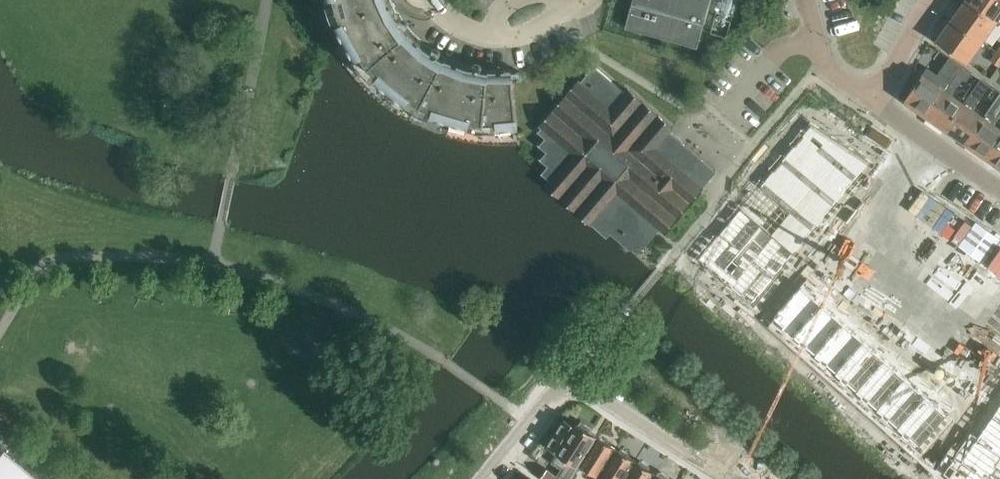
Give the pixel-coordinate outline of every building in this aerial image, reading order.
[(335,18),(343,36),(345,41),(358,60),(373,77),(390,93),(408,106),(429,117),(450,124),(473,130),(496,132),(519,131),(514,82),(514,78),(512,78),(489,78),(465,73),(443,64),(423,51),(406,34),(392,15),(385,0),(329,0),(335,18)] [(626,27),(699,47),(712,0),(634,0),(626,27)] [(967,1),(998,22),(999,19),(999,0),(967,0),(967,1)] [(967,1),(953,21),(983,43),(998,22),(967,1)] [(953,21),(938,42),(969,64),(983,43),(953,21)] [(991,60),(999,66),(999,55),(996,52),(991,60)] [(923,76),(904,103),(925,118),(962,65),(950,56),(937,75),(928,68),(923,76)] [(962,65),(925,118),(946,132),(964,105),(963,104),(952,96),(964,80),(967,82),(974,73),(962,65)] [(541,129),(538,133),(545,139),(539,147),(546,153),(540,161),(547,167),(543,172),(541,174),(540,175),(548,182),(545,186),(607,240),(611,235),(629,251),(645,249),(660,232),(664,234),(705,186),(713,176),(718,172),(672,132),(674,130),(627,90),(624,93),(593,67),(581,82),(580,81),(540,129),(541,129)] [(964,105),(946,132),(966,146),(984,119),(972,110),(990,84),(982,78),(963,104),(964,105)] [(966,146),(986,160),(999,140),(999,129),(994,125),(999,117),(999,94),(995,102),(984,119),(966,146)] [(814,124),(699,259),(752,304),(873,162),(814,124)] [(986,160),(999,169),(999,140),(986,160)] [(921,195),(901,224),(918,236),(938,207),(921,195)] [(938,207),(918,236),(935,247),(955,218),(938,207)] [(858,215),(854,221),(864,228),(868,222),(858,215)] [(955,218),(935,247),(952,259),(972,230),(955,218)] [(972,230),(952,259),(968,271),(988,242),(972,230)] [(882,231),(877,238),(887,245),(892,238),(882,231)] [(892,238),(887,245),(897,251),(902,245),(892,238)] [(968,271),(985,282),(999,261),(999,250),(988,242),(968,271)] [(915,254),(911,261),(921,268),(925,261),(915,254)] [(925,261),(921,268),(931,275),(935,268),(925,261)] [(985,282),(999,292),(999,261),(985,282)] [(949,277),(944,284),(954,291),(959,284),(949,277)] [(813,278),(776,318),(919,451),(956,412),(813,278)] [(959,284),(954,291),(964,298),(969,291),(959,284)] [(982,301),(978,307),(988,314),(992,308),(982,301)] [(988,314),(998,321),(999,318),(999,313),(992,308),(988,314)] [(943,473),(949,478),(999,478),(999,391),(943,473)] [(543,478),(572,478),(581,464),(599,436),(591,431),(593,428),(582,421),(580,424),(578,423),(576,426),(566,420),(549,447),(559,453),(554,462),(564,468),(559,476),(549,469),(543,478)] [(599,436),(581,464),(601,476),(618,448),(599,436)] [(638,461),(629,455),(630,454),(621,448),(620,450),(618,448),(601,476),(599,478),(626,478),(638,461)] [(0,454),(2,452),(1,451),(0,452),(0,478),(30,478),(0,454)] [(657,473),(648,468),(650,466),(641,460),(640,462),(638,461),(626,478),(653,478),(657,473)]
